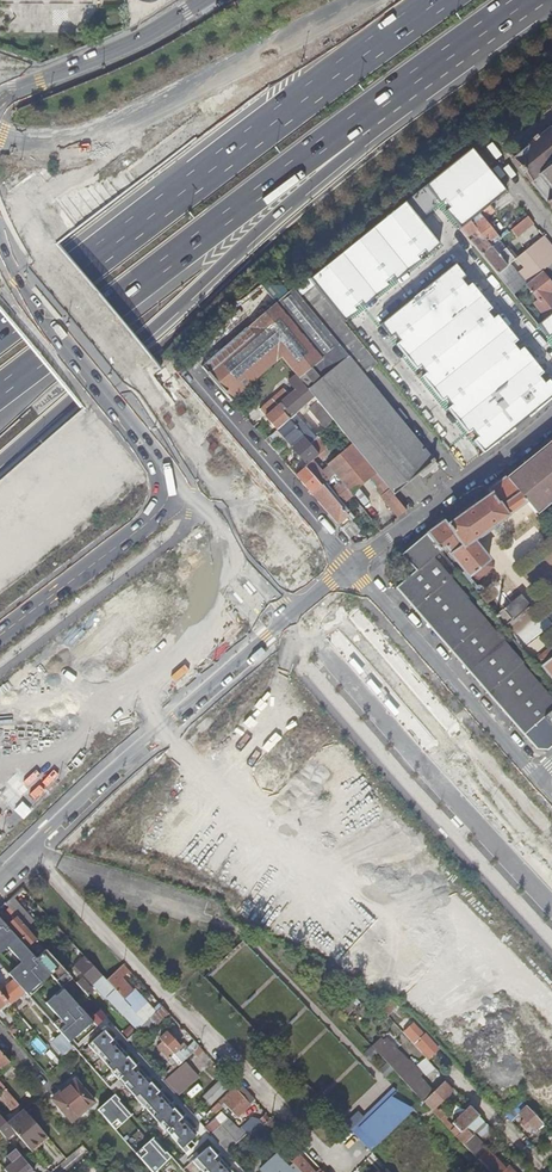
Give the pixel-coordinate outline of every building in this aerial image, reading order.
[(550,128),(542,135),(540,133),(526,144),(523,141),(507,152),(512,159),(512,160),(548,205),(549,205),(551,208),(551,131),(550,128)] [(460,229),(490,205),(507,192),(475,153),(312,284),(347,327),(362,314),(359,310),(365,305),(369,309),(393,290),(390,286),(396,281),(399,284),(423,265),(420,261),(427,256),(430,259),(443,250),(423,224),(447,205),(453,212),(449,215),(460,229)] [(495,211),(490,205),(460,229),(473,246),(481,255),(500,239),(492,229),(495,226),(488,217),(495,211)] [(533,224),(527,217),(511,230),(517,237),(533,224)] [(497,275),(513,295),(525,285),(544,270),(547,268),(551,264),(551,247),(544,237),(518,258),(516,259),(523,269),(516,275),(508,265),(497,275)] [(503,243),(500,239),(481,255),(497,275),(508,265),(516,259),(518,258),(512,250),(509,251),(506,248),(505,249),(503,243)] [(459,268),(381,331),(392,345),(396,342),(401,348),(397,351),(416,375),(420,372),(425,379),(422,382),(441,406),(445,403),(450,409),(446,412),(465,436),(470,433),(474,439),(471,443),(483,457),(524,428),(551,403),(551,383),(550,380),(546,383),(541,377),(544,374),(525,349),(521,353),(516,346),(520,344),(500,319),(497,321),(491,315),(495,312),(476,288),(472,291),(467,285),(470,281),(459,268)] [(546,319),(551,313),(551,295),(551,296),(550,297),(547,294),(551,290),(551,286),(547,279),(550,277),(544,270),(525,285),(538,301),(534,305),(546,319)] [(307,278),(293,289),(318,319),(363,375),(377,364),(347,327),(312,284),(307,278)] [(318,319),(293,289),(293,288),(276,303),(322,359),(299,379),(307,388),(314,397),(351,443),(366,461),(376,474),(393,494),(419,473),(423,477),(437,465),(363,375),(318,319)] [(276,303),(202,367),(232,402),(282,358),(299,379),(322,359),(276,303)] [(546,319),(543,321),(538,325),(550,339),(551,338),(551,313),(546,319)] [(539,315),(533,319),(538,325),(543,321),(539,315)] [(278,406),(265,417),(277,430),(301,409),(314,397),(307,388),(293,400),(283,389),(272,399),(278,406)] [(260,410),(265,417),(278,406),(272,399),(260,410)] [(309,408),(324,427),(331,421),(316,403),(309,408)] [(277,430),(291,447),(303,437),(319,455),(324,451),(328,447),(318,437),(313,441),(306,434),(309,431),(298,419),(304,413),(301,409),(277,430)] [(318,437),(319,436),(313,428),(309,431),(306,434),(313,441),(318,437)] [(304,462),(293,473),(296,476),(308,465),(319,455),(303,437),(291,447),(304,462)] [(281,442),(273,449),(279,457),(288,450),(281,442)] [(351,495),(361,487),(370,478),(376,474),(366,461),(351,443),(339,455),(327,465),(329,468),(335,475),(351,495)] [(551,501),(551,443),(508,479),(525,503),(536,514),(551,501)] [(308,465),(312,469),(328,455),(324,451),(319,455),(308,465)] [(327,465),(339,455),(335,451),(324,461),(327,465)] [(312,469),(308,465),(296,476),(312,494),(321,486),(315,479),(318,476),(312,469)] [(331,478),(335,475),(329,468),(323,474),(328,480),(331,478)] [(381,496),(399,518),(408,512),(402,504),(401,505),(393,494),(376,474),(370,478),(383,495),(381,496)] [(332,488),(327,482),(322,485),(340,506),(352,496),(351,495),(335,475),(331,478),(337,485),(332,488)] [(474,541),(507,517),(525,503),(508,479),(506,477),(487,492),(490,495),(449,526),(445,521),(440,525),(427,534),(440,552),(446,548),(459,565),(468,577),(489,561),(474,541)] [(332,488),(337,485),(331,478),(328,480),(327,482),(332,488)] [(342,529),(349,538),(359,529),(340,506),(322,485),(321,486),(312,494),(342,529)] [(361,513),(364,510),(359,504),(355,499),(352,501),(361,513)] [(413,547),(402,556),(403,557),(415,571),(458,621),(463,617),(478,604),(477,603),(480,600),(463,579),(455,569),(440,552),(427,534),(420,539),(413,546),(413,547)] [(455,569),(457,567),(459,565),(446,548),(440,552),(455,569)] [(494,567),(489,561),(468,577),(474,584),(494,567)] [(457,567),(455,569),(463,579),(465,577),(457,567)] [(396,587),(441,639),(460,623),(458,621),(415,571),(406,579),(396,587)] [(518,617),(520,615),(531,606),(521,595),(496,616),(507,630),(518,621),(516,618),(518,617)] [(480,601),(480,600),(477,603),(478,604),(463,617),(517,682),(535,667),(480,601)] [(541,674),(535,667),(517,682),(463,617),(458,621),(460,623),(494,665),(526,702),(550,732),(551,734),(551,687),(541,674)] [(462,664),(476,680),(494,665),(460,623),(441,639),(462,664)] [(539,662),(542,666),(551,658),(551,649),(538,661),(539,662)] [(542,666),(551,678),(551,658),(542,666)] [(482,687),(508,717),(526,702),(494,665),(476,680),(482,687)] [(511,721),(533,746),(550,732),(526,702),(508,717),(511,721)] [(551,746),(551,734),(550,732),(533,746),(534,747),(535,748),(547,750),(551,746)] [(33,922),(12,898),(5,904),(10,909),(19,919),(26,927),(33,922)] [(29,946),(37,939),(26,927),(19,919),(10,909),(4,914),(9,920),(11,922),(9,924),(29,946)] [(35,945),(39,942),(37,939),(29,946),(31,948),(35,945)] [(32,954),(38,948),(35,945),(31,948),(29,951),(32,954)] [(38,948),(32,954),(61,987),(68,981),(38,948)] [(108,997),(138,1029),(139,1028),(140,1028),(145,1023),(116,990),(107,981),(104,978),(84,955),(73,965),(73,967),(78,973),(81,971),(107,999),(108,997)] [(132,974),(124,965),(118,970),(107,981),(116,990),(145,1023),(150,1019),(156,1013),(134,990),(132,993),(120,980),(128,972),(131,975),(132,974)] [(7,1002),(10,1005),(26,1023),(40,1010),(3,968),(0,970),(0,993),(7,1002)] [(72,985),(68,981),(61,987),(65,991),(72,985)] [(391,1019),(401,1009),(394,1004),(387,999),(379,1006),(391,1019)] [(357,1006),(352,1002),(339,1014),(344,1019),(357,1006)] [(156,1013),(150,1019),(154,1023),(156,1026),(169,1013),(163,1006),(156,1013)] [(96,1024),(105,1016),(99,1009),(90,1017),(96,1024)] [(144,1032),(154,1023),(150,1019),(145,1023),(140,1028),(144,1032)] [(122,1035),(126,1039),(135,1032),(131,1027),(122,1035)] [(414,1027),(406,1035),(420,1050),(428,1059),(438,1050),(425,1036),(423,1037),(414,1027)] [(197,1132),(104,1028),(86,1044),(183,1153),(194,1144),(189,1139),(197,1132)] [(144,1032),(140,1028),(139,1028),(138,1029),(132,1035),(137,1040),(144,1032)] [(177,1035),(183,1045),(191,1040),(184,1030),(177,1035)] [(170,1059),(178,1067),(194,1053),(200,1047),(195,1042),(185,1052),(181,1047),(179,1048),(166,1033),(159,1040),(165,1047),(161,1051),(165,1057),(163,1059),(167,1062),(170,1059)] [(382,1043),(374,1050),(390,1067),(393,1070),(422,1101),(433,1092),(419,1077),(419,1073),(407,1061),(406,1062),(395,1050),(392,1053),(382,1043)] [(204,1050),(201,1047),(200,1047),(194,1053),(198,1057),(204,1050)] [(377,1055),(370,1048),(363,1055),(370,1062),(377,1055)] [(0,1070),(9,1062),(0,1052),(0,1070)] [(176,1089),(194,1072),(186,1063),(167,1080),(176,1089)] [(379,1070),(386,1077),(393,1070),(386,1064),(379,1070)] [(194,1072),(176,1089),(180,1094),(199,1077),(194,1072)] [(208,1105),(228,1086),(219,1076),(199,1095),(208,1105)] [(70,1122),(93,1102),(73,1080),(51,1099),(70,1122)] [(433,1109),(431,1110),(441,1120),(446,1115),(441,1110),(439,1111),(435,1107),(454,1089),(446,1081),(425,1101),(433,1109)] [(185,1093),(191,1098),(201,1089),(195,1083),(185,1093)] [(239,1116),(256,1100),(254,1099),(239,1083),(212,1109),(216,1114),(223,1107),(222,1105),(225,1102),(239,1116)] [(5,1089),(0,1093),(0,1100),(1,1101),(2,1100),(12,1111),(19,1105),(5,1089)] [(112,1130),(129,1115),(109,1092),(92,1107),(112,1130)] [(352,1141),(365,1155),(408,1113),(397,1101),(395,1100),(393,1100),(390,1100),(388,1102),(386,1099),(353,1132),(357,1136),(352,1141)] [(511,1121),(519,1113),(526,1107),(520,1101),(505,1115),(511,1121)] [(449,1118),(446,1115),(441,1120),(449,1129),(457,1138),(467,1129),(480,1116),(481,1115),(472,1106),(463,1115),(462,1116),(453,1125),(448,1120),(449,1118)] [(535,1131),(542,1124),(533,1115),(526,1107),(519,1113),(524,1119),(530,1125),(535,1131)] [(199,1121),(206,1115),(201,1109),(194,1115),(199,1121)] [(46,1136),(23,1111),(7,1125),(9,1127),(14,1132),(30,1151),(46,1136)] [(545,1122),(537,1113),(536,1112),(533,1115),(542,1124),(545,1122)] [(215,1123),(207,1114),(206,1115),(199,1121),(211,1134),(212,1133),(229,1116),(226,1113),(215,1123)] [(487,1123),(481,1115),(480,1116),(467,1129),(457,1138),(471,1152),(474,1149),(480,1143),(474,1136),(487,1123)] [(14,1132),(9,1127),(7,1125),(0,1116),(0,1132),(6,1139),(14,1132)] [(246,1135),(229,1116),(212,1133),(228,1151),(244,1136),(248,1141),(251,1138),(247,1134),(246,1135)] [(272,1134),(280,1127),(275,1122),(272,1118),(264,1125),(272,1134)] [(526,1128),(530,1125),(524,1119),(520,1122),(526,1128)] [(495,1131),(487,1123),(474,1136),(480,1143),(474,1149),(471,1152),(475,1156),(479,1161),(489,1151),(481,1144),(495,1131)] [(245,1129),(252,1136),(257,1132),(250,1125),(245,1129)] [(546,1140),(543,1144),(551,1154),(551,1147),(546,1140)] [(305,1142),(299,1147),(310,1159),(316,1154),(305,1142)] [(210,1144),(191,1160),(201,1171),(235,1171),(210,1144)] [(5,1170),(6,1171),(34,1171),(15,1150),(6,1157),(12,1164),(5,1170)] [(490,1171),(515,1171),(510,1167),(507,1170),(489,1151),(479,1161),(490,1171)] [(294,1163),(289,1168),(277,1154),(261,1169),(264,1171),(302,1171),(294,1163)] [(292,1162),(294,1163),(302,1171),(313,1171),(311,1170),(298,1156),(292,1162)] [(360,1171),(369,1171),(373,1169),(366,1161),(357,1168),(360,1171)] [(368,1171),(385,1171),(376,1164),(368,1171)]
